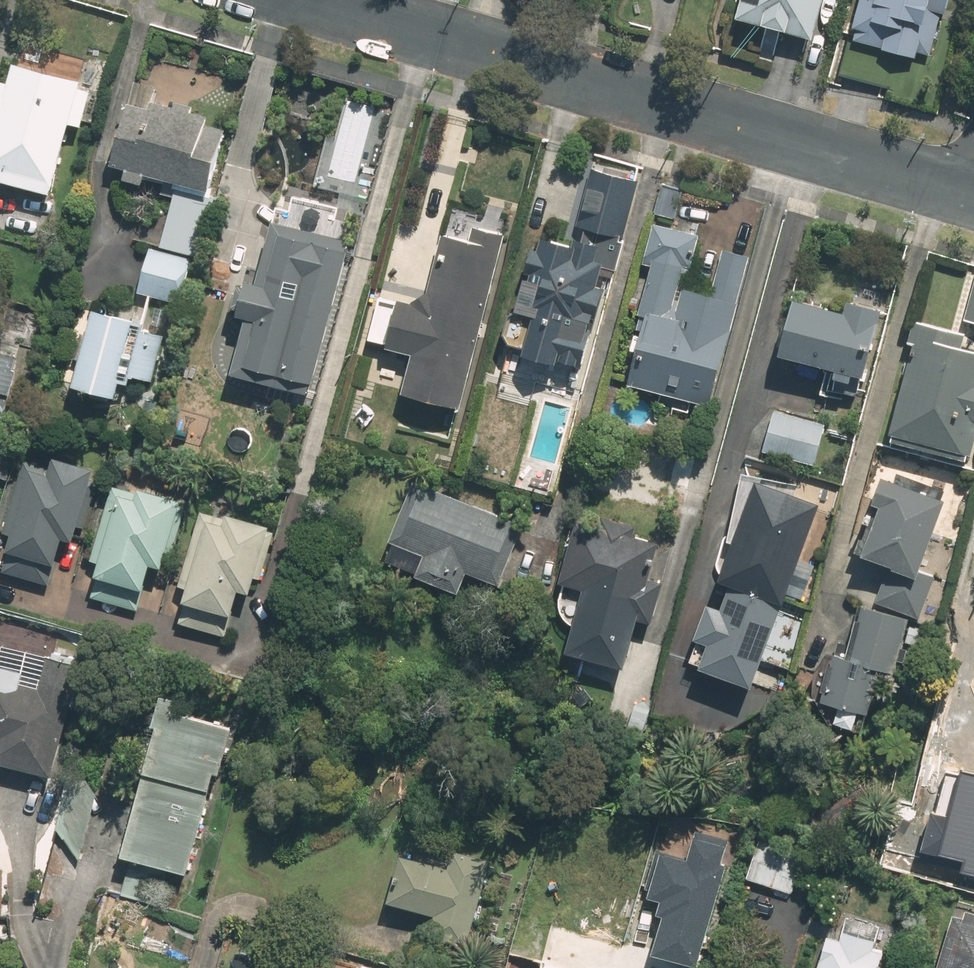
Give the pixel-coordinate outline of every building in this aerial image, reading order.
[(741,16),(813,35),(823,0),(745,0),(741,16)] [(853,41),(934,61),(950,0),(863,0),(853,41)] [(7,61),(0,92),(0,192),(1,193),(3,181),(58,193),(74,125),(83,127),(91,92),(80,89),(83,78),(7,61)] [(156,87),(135,82),(115,165),(177,180),(161,247),(196,256),(226,129),(207,124),(209,116),(193,112),(194,105),(177,101),(176,106),(153,101),(156,87)] [(638,182),(594,170),(573,246),(544,238),(514,347),(587,367),(638,182)] [(684,192),(664,186),(656,214),(676,220),(684,192)] [(417,349),(407,392),(461,406),(513,204),(459,190),(430,306),(401,299),(390,342),(417,349)] [(700,235),(655,223),(644,263),(654,266),(641,315),(651,318),(634,385),(712,405),(751,257),(726,251),(717,287),(689,279),(700,235)] [(345,240),(278,224),(242,378),(309,394),(345,240)] [(194,260),(152,249),(141,293),(183,304),(194,260)] [(966,317),(973,319),(973,287),(966,317)] [(848,310),(797,295),(782,349),(833,363),(826,387),(859,396),(885,307),(852,298),(848,310)] [(145,322),(97,310),(77,386),(119,397),(123,382),(131,384),(133,376),(155,382),(167,335),(143,329),(145,322)] [(914,317),(908,341),(916,343),(893,431),(973,452),(973,448),(973,348),(963,345),(967,331),(914,317)] [(7,419),(19,369),(16,368),(18,358),(0,353),(0,417),(7,419)] [(163,402),(148,398),(144,416),(158,419),(163,402)] [(824,424),(775,411),(763,457),(811,469),(824,424)] [(94,476),(24,459),(1,549),(71,567),(94,476)] [(947,496),(884,474),(874,500),(880,503),(863,552),(890,561),(876,600),(922,616),(936,575),(921,570),(947,496)] [(533,524),(416,482),(394,544),(423,554),(415,577),(464,594),(471,574),(511,588),(533,524)] [(800,558),(819,505),(757,483),(723,576),(732,579),(723,605),(710,600),(689,659),(704,665),(755,683),(764,658),(792,668),(800,646),(774,636),(789,595),(802,600),(815,564),(800,558)] [(183,502),(117,486),(94,576),(160,592),(183,502)] [(275,528),(210,510),(186,595),(251,613),(275,528)] [(661,541),(577,520),(556,602),(591,611),(584,637),(634,650),(661,541)] [(911,617),(860,605),(849,654),(832,650),(821,696),(873,708),(883,666),(898,670),(911,617)] [(928,646),(932,630),(914,626),(910,642),(928,646)] [(49,655),(41,688),(0,678),(0,761),(54,774),(80,665),(49,655)] [(240,727),(158,715),(121,856),(197,875),(240,727)] [(748,877),(791,891),(804,852),(761,838),(748,877)] [(453,865),(402,851),(387,903),(432,916),(424,948),(471,961),(502,851),(460,840),(453,865)] [(954,912),(938,967),(973,967),(973,910),(968,908),(966,915),(954,912)] [(848,913),(841,937),(827,933),(817,967),(888,967),(880,966),(884,952),(875,950),(882,923),(848,913)]
